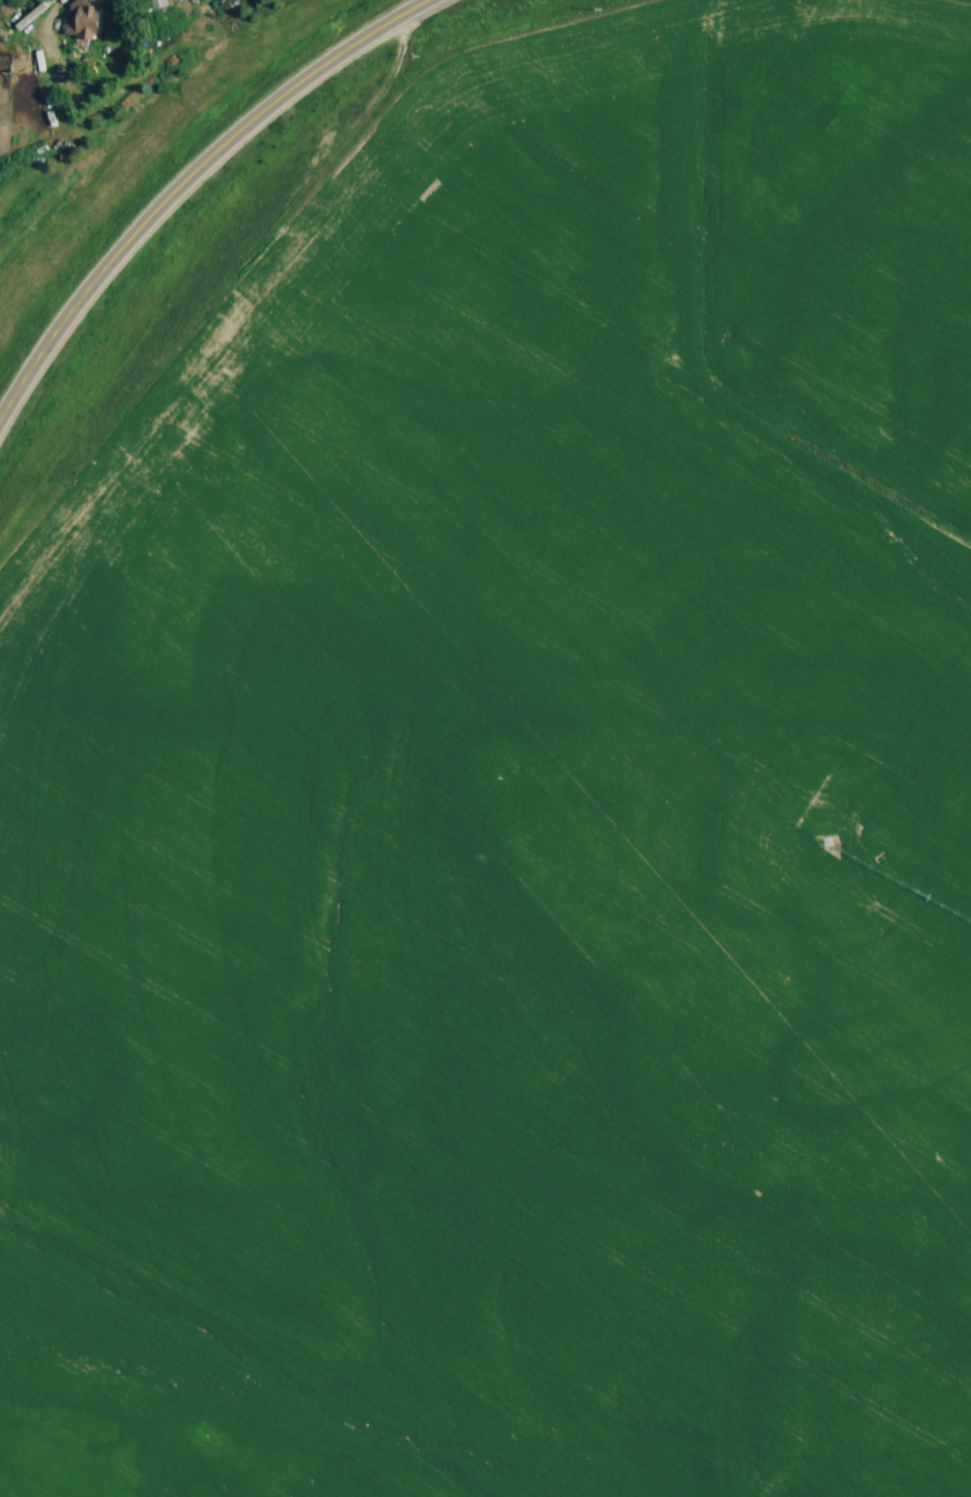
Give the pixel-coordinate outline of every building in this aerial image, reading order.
[(97,7),(98,0),(75,0),(72,18),(80,19),(77,38),(99,42),(104,8),(97,7)] [(167,6),(165,0),(152,0),(154,9),(167,6)]
